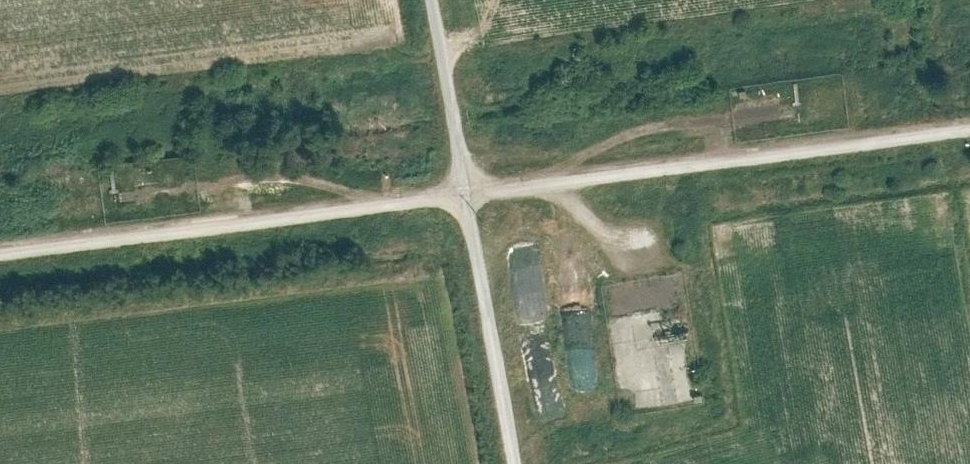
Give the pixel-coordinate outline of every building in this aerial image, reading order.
[(291,186),(274,189),(276,200),(292,198),(291,186)]
